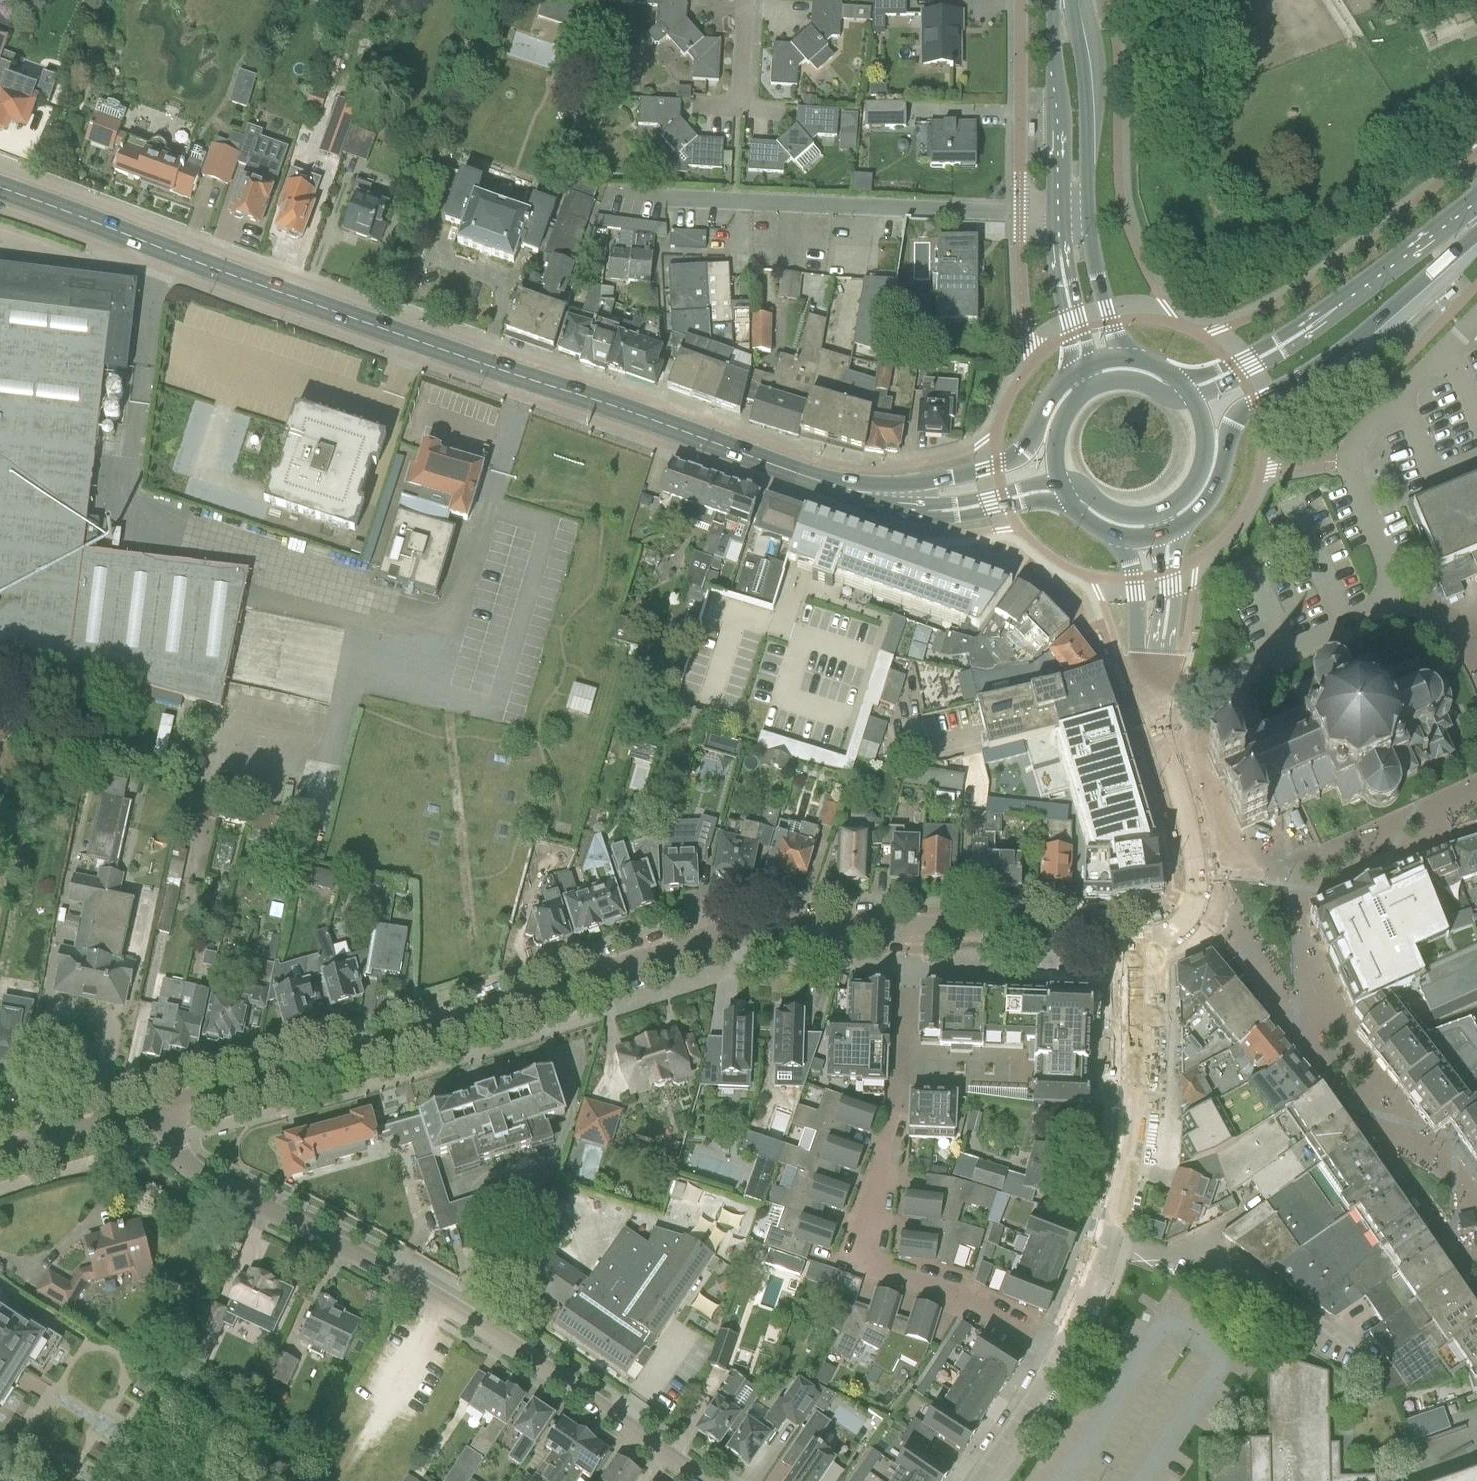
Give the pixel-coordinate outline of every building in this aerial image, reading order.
[(536,19),(571,31),(581,0),(542,0),(536,19)] [(645,35),(653,45),(658,46),(667,39),(683,58),(686,55),(693,62),(692,81),(718,82),(721,41),(703,40),(685,20),(687,0),(647,0),(647,4),(647,7),(657,8),(655,27),(645,35)] [(906,17),(907,0),(873,0),(872,16),(906,17)] [(834,57),(826,49),(827,48),(824,45),(832,38),(839,39),(841,4),(811,2),(810,28),(790,46),(772,44),(770,86),(796,87),(797,69),(805,62),(807,66),(809,65),(816,73),(834,57)] [(2,52),(14,18),(0,13),(0,57),(2,52)] [(961,14),(921,14),(922,65),(949,65),(949,70),(952,70),(952,67),(959,67),(959,46),(956,46),(955,32),(961,32),(961,14)] [(2,52),(0,57),(0,88),(4,89),(15,57),(2,52)] [(477,60),(472,73),(485,77),(490,65),(477,60)] [(232,103),(251,107),(259,74),(240,69),(232,103)] [(21,84),(16,99),(0,94),(0,95),(0,133),(4,131),(6,132),(9,122),(25,128),(34,101),(31,99),(34,89),(21,84)] [(885,86),(869,87),(869,98),(885,97),(885,86)] [(676,88),(675,101),(690,102),(690,88),(676,88)] [(311,92),(307,105),(320,109),(324,96),(311,92)] [(803,98),(802,109),(815,110),(815,98),(803,98)] [(686,175),(686,168),(721,170),(723,141),(697,139),(679,120),(680,102),(639,99),(638,126),(656,127),(663,134),(659,137),(677,157),(667,165),(676,174),(686,175)] [(337,100),(318,152),(337,159),(356,107),(337,100)] [(100,103),(93,121),(87,140),(112,149),(114,145),(123,148),(114,172),(140,182),(141,185),(147,187),(150,185),(190,200),(205,156),(201,154),(202,151),(193,148),(192,151),(187,149),(183,159),(167,153),(167,154),(165,153),(165,152),(165,150),(165,148),(164,147),(163,145),(162,144),(161,143),(159,142),(158,142),(156,141),(154,142),(153,142),(151,143),(150,144),(149,145),(148,147),(117,136),(125,112),(118,109),(119,106),(107,102),(106,105),(100,103)] [(905,104),(864,104),(864,128),(905,128),(905,104)] [(749,142),(747,172),(783,174),(783,167),(790,161),(793,164),(795,162),(804,172),(820,158),(811,148),(813,147),(810,143),(817,137),(836,138),(838,112),(797,109),(795,127),(776,144),(749,142)] [(975,123),(930,124),(930,168),(975,167),(975,123)] [(242,179),(229,214),(232,215),(233,219),(240,222),(243,219),(259,225),(287,150),(273,145),(260,140),(262,132),(248,127),(245,134),(244,138),(236,163),(247,167),(243,179),(242,179)] [(375,138),(351,129),(342,155),(366,163),(375,138)] [(231,134),(227,143),(216,139),(202,177),(227,186),(236,163),(244,138),(231,134)] [(277,229),(276,231),(285,234),(287,235),(289,239),(295,241),(298,239),(301,240),(313,205),(311,204),(319,181),(307,177),(291,172),(286,187),(279,209),(283,210),(277,229)] [(461,173),(451,202),(445,221),(463,227),(457,244),(513,264),(519,248),(544,257),(556,223),(547,220),(556,193),(538,187),(528,216),(508,209),(511,200),(498,195),(495,204),(473,196),(479,180),(461,173)] [(852,175),(851,194),(870,195),(871,176),(852,175)] [(373,183),(357,177),(346,207),(351,209),(343,231),(379,244),(385,225),(382,224),(388,207),(367,200),(373,183)] [(556,223),(544,257),(533,287),(522,283),(505,333),(553,350),(572,299),(564,296),(586,224),(594,202),(592,201),(597,187),(572,178),(557,223),(556,223)] [(595,216),(594,228),(602,229),(604,217),(595,216)] [(604,217),(602,229),(611,230),(613,219),(604,217)] [(613,219),(611,230),(620,232),(622,220),(613,219)] [(622,220),(620,232),(629,233),(631,221),(622,220)] [(631,221),(629,233),(633,233),(638,234),(640,222),(631,221)] [(640,222),(638,234),(647,235),(649,224),(640,222)] [(649,224),(647,235),(654,236),(656,237),(658,225),(649,224)] [(658,225),(656,237),(666,238),(667,238),(666,229),(666,226),(664,226),(658,225)] [(618,248),(611,247),(607,280),(628,282),(633,234),(620,233),(618,248)] [(670,233),(669,248),(704,250),(705,234),(670,233)] [(654,237),(633,234),(628,282),(649,285),(654,237)] [(942,306),(942,317),(972,317),(972,306),(972,243),(942,243),(942,306)] [(731,312),(730,304),(728,265),(668,268),(669,290),(706,288),(710,347),(691,399),(714,407),(733,355),(731,312)] [(69,667),(103,678),(101,688),(105,689),(105,692),(119,696),(122,683),(220,709),(248,572),(95,553),(99,521),(88,520),(105,371),(127,374),(137,284),(0,267),(0,659),(69,667)] [(800,276),(781,273),(778,299),(797,301),(800,276)] [(863,280),(852,343),(882,348),(886,349),(896,282),(895,282),(863,280)] [(569,320),(564,332),(557,351),(581,360),(591,331),(593,332),(598,317),(600,301),(602,289),(590,286),(579,324),(569,320)] [(706,288),(669,290),(671,335),(676,337),(672,348),(672,361),(677,362),(667,390),(691,399),(710,347),(706,288)] [(581,360),(579,365),(604,373),(605,368),(616,340),(621,322),(609,318),(614,304),(610,303),(611,290),(602,289),(598,317),(593,332),(591,331),(581,360)] [(645,315),(657,316),(656,291),(649,290),(645,315)] [(730,304),(731,312),(733,355),(714,407),(739,416),(743,402),(750,375),(750,372),(749,311),(749,303),(730,304)] [(621,322),(616,340),(605,368),(626,376),(646,320),(636,318),(624,314),(621,322)] [(771,317),(752,315),(753,352),(770,353),(771,317)] [(750,375),(743,402),(755,405),(749,425),(770,431),(790,438),(798,440),(799,433),(814,383),(817,384),(820,356),(820,355),(825,322),(808,317),(796,361),(780,356),(773,379),(750,372),(750,375)] [(656,321),(646,320),(626,376),(655,386),(661,369),(660,368),(655,366),(660,352),(660,350),(658,322),(656,321)] [(814,383),(799,433),(837,444),(846,416),(834,412),(836,406),(842,408),(846,394),(840,392),(846,374),(849,364),(820,356),(817,384),(814,383)] [(920,357),(918,370),(931,372),(933,359),(920,357)] [(879,363),(864,452),(883,455),(883,452),(898,455),(903,423),(888,421),(892,401),(885,400),(886,393),(887,393),(891,365),(879,363)] [(836,406),(834,412),(846,416),(837,444),(863,452),(864,452),(876,383),(846,374),(840,392),(846,394),(842,408),(836,406)] [(955,397),(933,395),(933,389),(922,388),(919,433),(926,434),(928,435),(937,436),(940,435),(947,435),(948,420),(953,420),(955,397)] [(292,436),(281,472),(275,470),(264,504),(354,534),(364,504),(360,503),(372,467),(376,468),(386,438),(295,408),(287,434),(292,436)] [(405,488),(397,515),(378,579),(435,596),(454,532),(409,519),(413,505),(466,522),(483,467),(438,454),(440,450),(424,445),(416,471),(411,469),(405,488)] [(674,525),(693,471),(671,463),(659,495),(671,499),(663,521),(674,525)] [(693,471),(674,525),(685,529),(688,522),(699,526),(715,479),(693,471)] [(710,530),(701,557),(694,554),(682,586),(687,587),(679,609),(700,617),(709,590),(703,588),(713,557),(738,487),(715,479),(699,526),(710,530)] [(1413,507),(1438,567),(1432,570),(1441,591),(1459,583),(1459,584),(1476,576),(1476,481),(1413,507)] [(738,487),(713,557),(723,561),(729,542),(742,547),(760,495),(738,487)] [(642,496),(638,506),(645,508),(650,506),(652,500),(642,496)] [(765,497),(758,516),(733,598),(772,611),(783,573),(785,567),(774,563),(781,543),(791,546),(804,511),(765,497)] [(980,573),(962,567),(951,563),(933,557),(922,553),(904,546),(893,542),(876,536),(864,532),(847,526),(846,526),(835,522),(832,521),(818,515),(806,511),(804,511),(791,546),(786,562),(797,566),(814,572),(813,577),(811,581),(832,588),(833,585),(835,579),(966,626),(978,630),(1011,584),(991,577),(980,573)] [(354,542),(350,552),(360,555),(363,546),(354,542)] [(1459,583),(1441,591),(1445,601),(1463,594),(1459,584),(1459,583)] [(1041,602),(1016,586),(977,640),(1015,633),(1041,602)] [(1015,633),(977,640),(972,641),(946,633),(939,656),(951,659),(955,658),(968,656),(971,672),(988,675),(1028,669),(1028,664),(1068,629),(1041,602),(1015,633)] [(922,661),(935,630),(919,623),(906,654),(922,661)] [(988,675),(971,672),(976,704),(1052,688),(1068,683),(1101,671),(1072,633),(1048,655),(1028,669),(988,675)] [(890,666),(893,658),(878,654),(875,661),(890,666)] [(1301,713),(1261,731),(1242,739),(1241,736),(1228,742),(1230,745),(1207,755),(1218,780),(1221,778),(1233,804),(1229,806),(1240,831),(1263,821),(1265,824),(1277,818),(1276,815),(1334,789),(1342,808),(1362,799),(1363,801),(1365,803),(1367,805),(1368,806),(1370,807),(1372,808),(1374,809),(1377,809),(1379,809),(1381,809),(1384,809),(1386,808),(1388,808),(1389,807),(1392,805),(1394,803),(1395,801),(1396,800),(1398,796),(1399,793),(1399,791),(1399,790),(1399,788),(1398,786),(1398,783),(1417,775),(1415,772),(1417,771),(1418,769),(1419,768),(1420,766),(1421,769),(1422,769),(1409,741),(1446,724),(1445,721),(1446,719),(1447,717),(1448,715),(1449,713),(1449,711),(1450,709),(1450,706),(1450,704),(1450,701),(1449,700),(1449,698),(1448,696),(1447,692),(1446,691),(1444,688),(1442,686),(1440,684),(1439,683),(1436,681),(1434,680),(1431,679),(1428,678),(1426,677),(1419,662),(1379,680),(1380,678),(1380,677),(1381,676),(1381,674),(1381,673),(1380,671),(1380,670),(1379,669),(1378,668),(1377,667),(1376,666),(1374,665),(1373,665),(1371,664),(1370,665),(1368,665),(1367,662),(1348,670),(1346,668),(1345,667),(1344,665),(1341,663),(1339,662),(1336,661),(1333,660),(1330,660),(1327,660),(1325,661),(1322,662),(1320,663),(1319,664),(1317,666),(1315,667),(1314,669),(1313,671),(1312,672),(1312,674),(1311,676),(1311,678),(1311,680),(1311,682),(1312,684),(1312,686),(1293,695),(1301,713)] [(889,672),(890,666),(875,661),(873,668),(888,673),(889,672)] [(886,680),(888,673),(873,668),(871,676),(886,680)] [(1068,683),(1052,688),(976,704),(988,752),(1008,747),(1022,743),(1023,743),(1064,733),(1109,720),(1117,718),(1101,671),(1068,683)] [(879,702),(879,703),(895,709),(905,677),(889,672),(888,673),(886,680),(884,688),(881,695),(879,702)] [(884,688),(886,680),(871,676),(869,683),(884,688)] [(591,717),(599,689),(575,682),(567,710),(591,717)] [(881,695),(884,688),(869,683),(866,690),(881,695)] [(879,702),(881,695),(866,690),(864,697),(879,702)] [(877,709),(879,703),(879,702),(864,697),(862,705),(872,708),(877,709)] [(869,716),(872,708),(862,705),(859,713),(869,716)] [(868,719),(869,716),(859,713),(857,721),(867,725),(868,719)] [(1064,733),(1023,745),(1026,756),(1039,800),(1047,797),(1049,802),(1065,797),(1064,793),(1068,791),(1084,847),(1082,900),(1111,901),(1111,902),(1162,894),(1154,838),(1153,838),(1117,718),(1109,720),(1064,733)] [(862,741),(861,742),(878,748),(883,732),(878,730),(880,723),(868,719),(867,725),(864,733),(862,741)] [(864,733),(867,725),(857,721),(854,730),(864,733)] [(1450,733),(1446,724),(1409,741),(1422,769),(1428,766),(1429,768),(1453,758),(1443,736),(1450,733)] [(862,741),(864,733),(854,730),(851,738),(862,741)] [(764,752),(768,736),(760,733),(756,749),(763,752),(764,752)] [(771,754),(776,738),(768,736),(764,752),(771,754)] [(779,757),(784,741),(776,738),(771,754),(779,757)] [(861,742),(862,741),(851,738),(849,746),(859,750),(861,742)] [(719,740),(715,756),(738,762),(743,747),(719,740)] [(787,759),(792,743),(784,741),(779,757),(787,759)] [(795,761),(800,746),(792,743),(787,759),(794,761),(795,761)] [(988,752),(980,753),(983,766),(1026,756),(1023,745),(1023,743),(1022,743),(1008,747),(988,752)] [(634,744),(630,759),(639,762),(644,746),(634,744)] [(803,764),(808,748),(800,746),(795,761),(799,763),(803,764)] [(856,758),(859,750),(849,746),(846,755),(856,758)] [(811,766),(816,751),(808,748),(803,764),(811,766)] [(819,768),(823,753),(816,751),(811,766),(819,768)] [(759,766),(790,775),(794,761),(763,753),(759,766)] [(827,770),(831,755),(823,753),(819,768),(827,770)] [(835,772),(839,758),(831,755),(827,770),(835,772)] [(855,761),(856,758),(846,755),(845,760),(843,763),(854,766),(855,761)] [(851,776),(854,766),(843,763),(845,760),(839,758),(835,772),(851,776)] [(925,789),(961,795),(963,777),(919,771),(906,773),(902,786),(925,789)] [(77,953),(60,949),(56,970),(60,971),(55,992),(123,1006),(127,985),(131,986),(135,966),(122,963),(135,903),(117,899),(122,877),(116,876),(131,805),(122,803),(126,782),(104,778),(86,861),(110,866),(108,874),(102,873),(100,885),(74,879),(69,902),(87,906),(77,953)] [(925,789),(924,809),(948,810),(948,817),(958,817),(958,809),(959,809),(961,795),(925,789)] [(217,820),(221,802),(186,794),(182,812),(217,820)] [(986,800),(985,815),(991,816),(999,817),(1001,817),(1046,822),(1067,823),(1068,808),(986,800)] [(250,809),(221,802),(217,820),(246,826),(250,809)] [(817,827),(832,831),(838,808),(823,804),(817,827)] [(250,809),(246,826),(245,831),(271,837),(276,812),(250,806),(250,809)] [(727,823),(723,839),(715,876),(717,876),(719,880),(727,882),(730,879),(733,880),(734,877),(749,880),(756,849),(768,851),(773,833),(774,834),(780,812),(763,808),(760,824),(739,819),(738,825),(727,823)] [(973,830),(972,863),(971,887),(984,887),(984,888),(1019,889),(1020,857),(993,856),(994,831),(999,831),(999,817),(991,816),(984,815),(973,830)] [(665,835),(664,855),(665,890),(669,890),(669,893),(678,892),(678,889),(682,889),(682,887),(696,887),(696,866),(706,865),(705,851),(709,850),(716,822),(701,818),(700,822),(697,834),(665,835)] [(789,824),(780,822),(766,872),(793,880),(795,874),(805,877),(819,830),(800,825),(795,842),(784,839),(789,824)] [(1044,849),(1042,887),(1069,888),(1070,858),(1070,850),(1070,840),(1071,824),(1060,824),(1046,822),(1045,849),(1044,849)] [(937,881),(948,882),(948,861),(956,861),(957,829),(922,827),(921,846),(923,846),(921,885),(937,885),(937,881)] [(900,882),(902,882),(902,884),(913,885),(913,882),(916,882),(917,834),(904,834),(904,830),(888,829),(881,849),(891,849),(890,881),(900,881),(900,882)] [(866,880),(868,835),(840,834),(838,879),(866,880)] [(624,919),(613,886),(615,885),(599,835),(592,837),(581,869),(582,875),(593,871),(597,883),(585,887),(588,893),(600,926),(624,919)] [(652,891),(653,890),(649,876),(657,874),(657,880),(659,880),(657,835),(655,835),(656,840),(624,850),(623,846),(611,850),(631,914),(640,911),(641,912),(642,913),(643,914),(644,914),(645,914),(646,914),(647,914),(648,913),(649,913),(650,912),(651,911),(651,910),(652,909),(652,907),(654,906),(652,899),(654,898),(652,891)] [(871,835),(871,847),(880,847),(880,835),(871,835)] [(1447,850),(1472,930),(1476,945),(1476,841),(1447,850)] [(535,843),(531,857),(549,862),(553,848),(535,843)] [(173,850),(155,932),(168,935),(187,853),(184,852),(173,850)] [(1447,850),(1417,862),(1431,900),(1430,900),(1434,909),(1433,909),(1444,939),(1472,930),(1447,850)] [(1307,912),(1311,921),(1310,922),(1313,930),(1315,929),(1318,935),(1319,937),(1321,941),(1328,957),(1328,958),(1334,955),(1342,974),(1337,977),(1353,1012),(1393,994),(1416,984),(1430,1014),(1476,993),(1476,945),(1472,930),(1444,939),(1433,909),(1434,909),(1430,900),(1431,900),(1417,862),(1392,874),(1394,878),(1380,885),(1378,880),(1351,892),(1351,893),(1337,899),(1336,899),(1307,912)] [(307,870),(303,887),(332,894),(336,878),(307,870)] [(569,876),(558,880),(576,934),(584,932),(584,934),(601,928),(600,926),(588,893),(576,897),(569,876)] [(546,908),(535,911),(534,915),(530,914),(524,936),(533,939),(533,940),(533,941),(533,942),(533,943),(533,944),(534,945),(535,947),(537,948),(538,948),(539,948),(541,948),(570,938),(551,879),(544,881),(539,889),(546,908)] [(407,931),(373,925),(368,951),(350,956),(347,943),(331,948),(326,932),(314,935),(318,952),(319,951),(319,957),(317,977),(323,975),(332,1007),(353,1001),(352,998),(362,995),(357,979),(364,978),(365,978),(365,977),(370,978),(371,972),(399,977),(407,931)] [(1180,1030),(1234,984),(1210,956),(1178,971),(1180,1030)] [(319,957),(308,960),(306,980),(317,977),(319,957)] [(208,1017),(204,1037),(206,1037),(208,1042),(216,1044),(219,1040),(221,1041),(222,1039),(232,1041),(234,1033),(241,1034),(247,1006),(265,1010),(266,1004),(274,965),(261,962),(256,987),(242,984),(237,1003),(213,998),(208,1017)] [(279,964),(274,965),(266,1004),(278,1000),(285,1027),(311,1019),(310,1017),(317,1015),(309,983),(291,988),(286,967),(281,969),(279,964)] [(153,1005),(149,1023),(142,1056),(159,1060),(162,1048),(171,1050),(177,1015),(183,984),(163,980),(157,1006),(153,1005)] [(177,1015),(171,1050),(186,1053),(189,1041),(198,1043),(208,993),(195,990),(195,987),(183,984),(177,1015)] [(1268,1024),(1234,984),(1180,1030),(1181,1079),(1237,1049),(1268,1024)] [(920,991),(889,989),(889,987),(865,986),(865,988),(848,988),(847,1025),(827,1024),(826,1042),(828,1043),(826,1080),(861,1082),(861,1084),(911,1086),(908,1139),(954,1141),(956,1096),(1033,1106),(1087,1108),(1088,1085),(1085,1085),(1086,1066),(1087,1066),(1089,1028),(1091,1028),(1092,996),(1047,994),(1047,996),(1006,994),(1006,992),(983,991),(982,993),(944,992),(944,990),(921,989),(920,991)] [(1353,1012),(1365,1028),(1357,1034),(1356,1035),(1357,1036),(1365,1047),(1367,1049),(1371,1054),(1372,1056),(1376,1061),(1377,1062),(1386,1074),(1388,1076),(1396,1087),(1398,1089),(1402,1094),(1403,1096),(1407,1101),(1409,1103),(1417,1114),(1419,1116),(1427,1127),(1429,1128),(1432,1134),(1434,1135),(1435,1134),(1442,1129),(1448,1124),(1448,1125),(1461,1143),(1462,1145),(1476,1167),(1476,1033),(1470,1020),(1427,1035),(1393,994),(1353,1012)] [(22,1070),(29,1034),(27,1033),(32,1004),(3,999),(0,1017),(0,1066),(22,1070)] [(793,1071),(792,1089),(803,1089),(816,1051),(818,1045),(802,1044),(803,1014),(800,1014),(800,1010),(787,1010),(787,1013),(785,1013),(785,1015),(775,1015),(773,1068),(783,1068),(783,1070),(793,1071)] [(709,1059),(708,1084),(749,1086),(751,1020),(742,1020),(742,1018),(724,1017),(723,1040),(720,1040),(720,1059),(709,1059)] [(1237,1049),(1181,1079),(1181,1121),(1182,1121),(1262,1079),(1262,1080),(1293,1054),(1268,1024),(1237,1049)] [(694,1063),(697,1059),(691,1043),(687,1040),(677,1043),(674,1034),(618,1052),(632,1094),(654,1087),(657,1089),(665,1086),(666,1083),(671,1081),(673,1086),(676,1086),(684,1084),(686,1081),(685,1077),(688,1076),(685,1066),(694,1063)] [(1262,1079),(1182,1121),(1181,1121),(1182,1123),(1183,1122),(1188,1132),(1180,1136),(1179,1160),(1181,1166),(1187,1166),(1215,1156),(1268,1124),(1278,1119),(1277,1117),(1301,1105),(1321,1087),(1293,1054),(1262,1080),(1262,1079)] [(564,1117),(550,1074),(419,1117),(420,1119),(433,1160),(450,1155),(451,1159),(452,1159),(456,1171),(479,1164),(530,1147),(549,1141),(545,1128),(546,1128),(544,1124),(564,1117)] [(1341,1116),(1321,1087),(1301,1105),(1277,1117),(1278,1119),(1268,1124),(1215,1156),(1224,1181),(1229,1195),(1250,1181),(1341,1116)] [(816,1114),(796,1107),(790,1126),(815,1134),(841,1142),(842,1142),(847,1127),(868,1134),(876,1110),(824,1092),(816,1114)] [(573,1139),(609,1150),(620,1112),(584,1102),(573,1139)] [(433,1160),(420,1119),(375,1131),(370,1113),(352,1118),(353,1121),(286,1140),(287,1142),(276,1144),(286,1180),(334,1167),(333,1162),(360,1154),(358,1146),(373,1142),(374,1144),(381,1142),(380,1140),(395,1135),(398,1148),(411,1144),(418,1165),(433,1160)] [(981,1115),(970,1113),(966,1133),(977,1135),(981,1115)] [(1341,1116),(1250,1181),(1266,1204),(1357,1139),(1341,1116)] [(746,1133),(739,1152),(757,1158),(777,1165),(783,1146),(746,1133)] [(808,1155),(783,1146),(777,1165),(797,1172),(797,1171),(828,1181),(833,1166),(855,1173),(863,1149),(842,1142),(841,1142),(815,1134),(808,1155)] [(1357,1139),(1266,1204),(1221,1236),(1269,1273),(1284,1262),(1292,1256),(1353,1214),(1391,1188),(1357,1139)] [(1035,1144),(1025,1180),(1023,1189),(1054,1197),(1066,1152),(1035,1144)] [(959,1155),(952,1177),(1002,1192),(1007,1172),(978,1163),(979,1161),(959,1155)] [(1178,1174),(1175,1182),(1171,1181),(1166,1195),(1171,1196),(1201,1206),(1206,1194),(1213,1196),(1217,1184),(1224,1181),(1215,1156),(1187,1166),(1181,1166),(1178,1168),(1179,1169),(1181,1168),(1179,1175),(1178,1174)] [(757,1158),(750,1179),(770,1185),(777,1165),(757,1158)] [(438,1174),(433,1160),(418,1165),(440,1233),(455,1228),(451,1214),(446,1215),(433,1175),(438,1174)] [(916,1161),(915,1173),(928,1175),(929,1162),(916,1161)] [(931,1168),(930,1176),(945,1178),(946,1169),(931,1168)] [(797,1171),(797,1172),(790,1192),(784,1190),(778,1209),(783,1211),(784,1210),(815,1220),(820,1205),(841,1212),(850,1188),(828,1181),(797,1171)] [(561,1173),(558,1184),(568,1187),(572,1176),(561,1173)] [(956,1226),(956,1225),(963,1204),(990,1213),(992,1206),(995,1194),(951,1180),(925,1177),(925,1179),(930,1179),(929,1195),(906,1192),(903,1218),(925,1220),(926,1220),(944,1222),(956,1226)] [(556,1186),(552,1198),(567,1203),(571,1190),(556,1186)] [(1292,1256),(1284,1262),(1269,1273),(1309,1302),(1331,1287),(1418,1226),(1391,1188),(1353,1214),(1292,1256)] [(1003,1197),(995,1194),(992,1206),(1000,1208),(1003,1197)] [(1201,1206),(1171,1196),(1163,1219),(1172,1222),(1163,1246),(1186,1235),(1191,1220),(1196,1222),(1201,1206)] [(1216,1206),(1222,1217),(1236,1210),(1231,1199),(1216,1206)] [(784,1210),(783,1211),(777,1231),(771,1229),(764,1248),(801,1260),(807,1244),(828,1251),(836,1227),(815,1220),(784,1210)] [(1068,1254),(1067,1255),(1069,1255),(1078,1232),(1034,1215),(1025,1238),(1029,1240),(1030,1239),(1068,1254)] [(926,1220),(925,1220),(924,1236),(901,1233),(898,1259),(933,1263),(952,1269),(958,1246),(978,1252),(984,1233),(956,1225),(956,1226),(944,1222),(926,1220)] [(48,1273),(37,1293),(69,1312),(86,1283),(150,1266),(147,1255),(150,1250),(147,1239),(142,1236),(139,1224),(118,1229),(119,1233),(86,1242),(93,1268),(78,1272),(70,1286),(48,1273)] [(1002,1228),(993,1224),(989,1236),(999,1239),(1002,1228)] [(1418,1226),(1331,1287),(1309,1302),(1334,1320),(1364,1299),(1434,1250),(1418,1226)] [(585,1283),(536,1249),(518,1275),(566,1308),(553,1327),(625,1377),(644,1349),(649,1352),(657,1340),(656,1339),(712,1258),(684,1238),(683,1240),(651,1230),(646,1246),(623,1229),(585,1283)] [(1029,1240),(1022,1258),(1060,1273),(1067,1255),(1068,1254),(1030,1239),(1029,1240)] [(1452,1275),(1434,1250),(1364,1299),(1382,1324),(1452,1275)] [(1022,1258),(1015,1276),(1015,1277),(1053,1292),(1053,1291),(1060,1273),(1022,1258)] [(813,1261),(807,1277),(847,1291),(853,1276),(813,1261)] [(230,1313),(224,1325),(232,1329),(240,1314),(242,1315),(245,1307),(269,1319),(278,1300),(285,1304),(291,1291),(283,1288),(258,1276),(247,1271),(243,1279),(241,1278),(227,1308),(229,1309),(227,1311),(230,1313)] [(1015,1277),(1015,1276),(1014,1276),(1013,1276),(1006,1274),(997,1296),(1046,1315),(1055,1292),(1053,1291),(1053,1292),(1015,1277)] [(977,1275),(977,1276),(975,1283),(984,1288),(987,1279),(977,1275)] [(1452,1275),(1382,1324),(1368,1334),(1385,1358),(1403,1345),(1469,1300),(1452,1275)] [(869,1313),(852,1308),(830,1351),(849,1361),(859,1342),(879,1352),(879,1353),(888,1337),(893,1321),(900,1300),(875,1292),(869,1313)] [(319,1296),(298,1340),(311,1347),(308,1352),(322,1359),(325,1353),(342,1362),(360,1324),(344,1316),(345,1312),(334,1307),(335,1304),(319,1296)] [(1403,1345),(1385,1358),(1389,1364),(1430,1342),(1445,1338),(1476,1320),(1476,1321),(1476,1311),(1469,1300),(1403,1345)] [(187,1357),(178,1377),(193,1384),(202,1364),(205,1366),(224,1325),(230,1313),(227,1311),(210,1303),(185,1356),(187,1357)] [(879,1353),(879,1352),(871,1367),(872,1367),(882,1372),(890,1377),(900,1358),(919,1368),(926,1355),(939,1312),(915,1304),(908,1326),(893,1321),(888,1337),(879,1353)] [(30,1354),(47,1365),(62,1340),(31,1321),(26,1328),(0,1312),(0,1402),(30,1354)] [(1393,1369),(1367,1374),(1364,1367),(1363,1368),(1373,1397),(1467,1380),(1472,1396),(1476,1394),(1476,1321),(1476,1320),(1445,1338),(1430,1342),(1389,1364),(1393,1369)] [(955,1346),(958,1349),(971,1329),(961,1322),(948,1342),(955,1346)] [(721,1331),(708,1367),(723,1372),(736,1336),(734,1336),(732,1335),(722,1331),(721,1331)] [(984,1337),(971,1358),(972,1359),(973,1358),(977,1361),(1007,1380),(1007,1381),(1008,1382),(1022,1361),(984,1337)] [(955,1346),(948,1342),(941,1353),(948,1357),(955,1346)] [(275,1352),(263,1376),(286,1387),(298,1363),(289,1358),(275,1352)] [(1328,1374),(1277,1358),(1266,1355),(1268,1440),(1248,1440),(1249,1480),(1387,1480),(1387,1476),(1375,1477),(1374,1477),(1357,1477),(1339,1477),(1339,1444),(1329,1444),(1328,1374)] [(972,1359),(962,1375),(996,1398),(1007,1381),(1007,1380),(977,1361),(973,1358),(972,1359)] [(937,1359),(926,1376),(933,1381),(944,1363),(937,1359)] [(824,1365),(815,1382),(827,1388),(835,1371),(824,1365)] [(872,1367),(866,1381),(875,1386),(882,1372),(872,1367)] [(712,1408),(697,1431),(707,1438),(708,1443),(710,1444),(715,1444),(717,1445),(728,1430),(730,1432),(733,1434),(742,1420),(743,1419),(751,1407),(761,1393),(743,1382),(732,1374),(709,1406),(712,1408)] [(962,1375),(951,1393),(985,1415),(996,1398),(962,1375)] [(933,1381),(926,1376),(919,1387),(926,1391),(933,1381)] [(477,1395),(469,1408),(483,1417),(485,1414),(494,1420),(485,1433),(482,1430),(468,1451),(466,1450),(445,1480),(470,1480),(471,1480),(524,1397),(508,1386),(505,1390),(488,1378),(477,1395)] [(748,1423),(727,1452),(748,1466),(764,1444),(767,1446),(785,1420),(798,1428),(812,1408),(820,1397),(795,1380),(760,1431),(748,1423)] [(820,1397),(812,1408),(824,1416),(836,1398),(825,1393),(822,1398),(820,1397)] [(951,1393),(940,1410),(974,1432),(974,1431),(985,1415),(951,1393)] [(507,1460),(520,1468),(554,1417),(533,1403),(514,1432),(522,1438),(507,1460)] [(914,1419),(906,1431),(929,1446),(936,1435),(962,1453),(976,1432),(974,1431),(974,1432),(940,1410),(936,1407),(924,1426),(914,1419)] [(1442,1409),(1405,1422),(1412,1443),(1449,1429),(1442,1409)] [(834,1461),(826,1456),(828,1454),(814,1445),(829,1424),(815,1415),(795,1445),(806,1453),(788,1480),(821,1480),(834,1461)] [(552,1453),(533,1480),(554,1480),(586,1436),(562,1420),(543,1447),(552,1453)] [(895,1468),(899,1471),(899,1470),(916,1480),(943,1480),(948,1474),(922,1456),(929,1446),(906,1431),(899,1442),(909,1449),(895,1468)] [(554,1480),(570,1480),(568,1479),(575,1469),(590,1480),(609,1452),(586,1436),(554,1480)] [(872,1470),(881,1457),(872,1450),(863,1463),(872,1470)] [(640,1473),(617,1458),(601,1480),(635,1480),(640,1473)] [(899,1470),(899,1471),(892,1480),(916,1480),(899,1470)] [(866,1478),(857,1472),(851,1480),(864,1480),(866,1478)]
